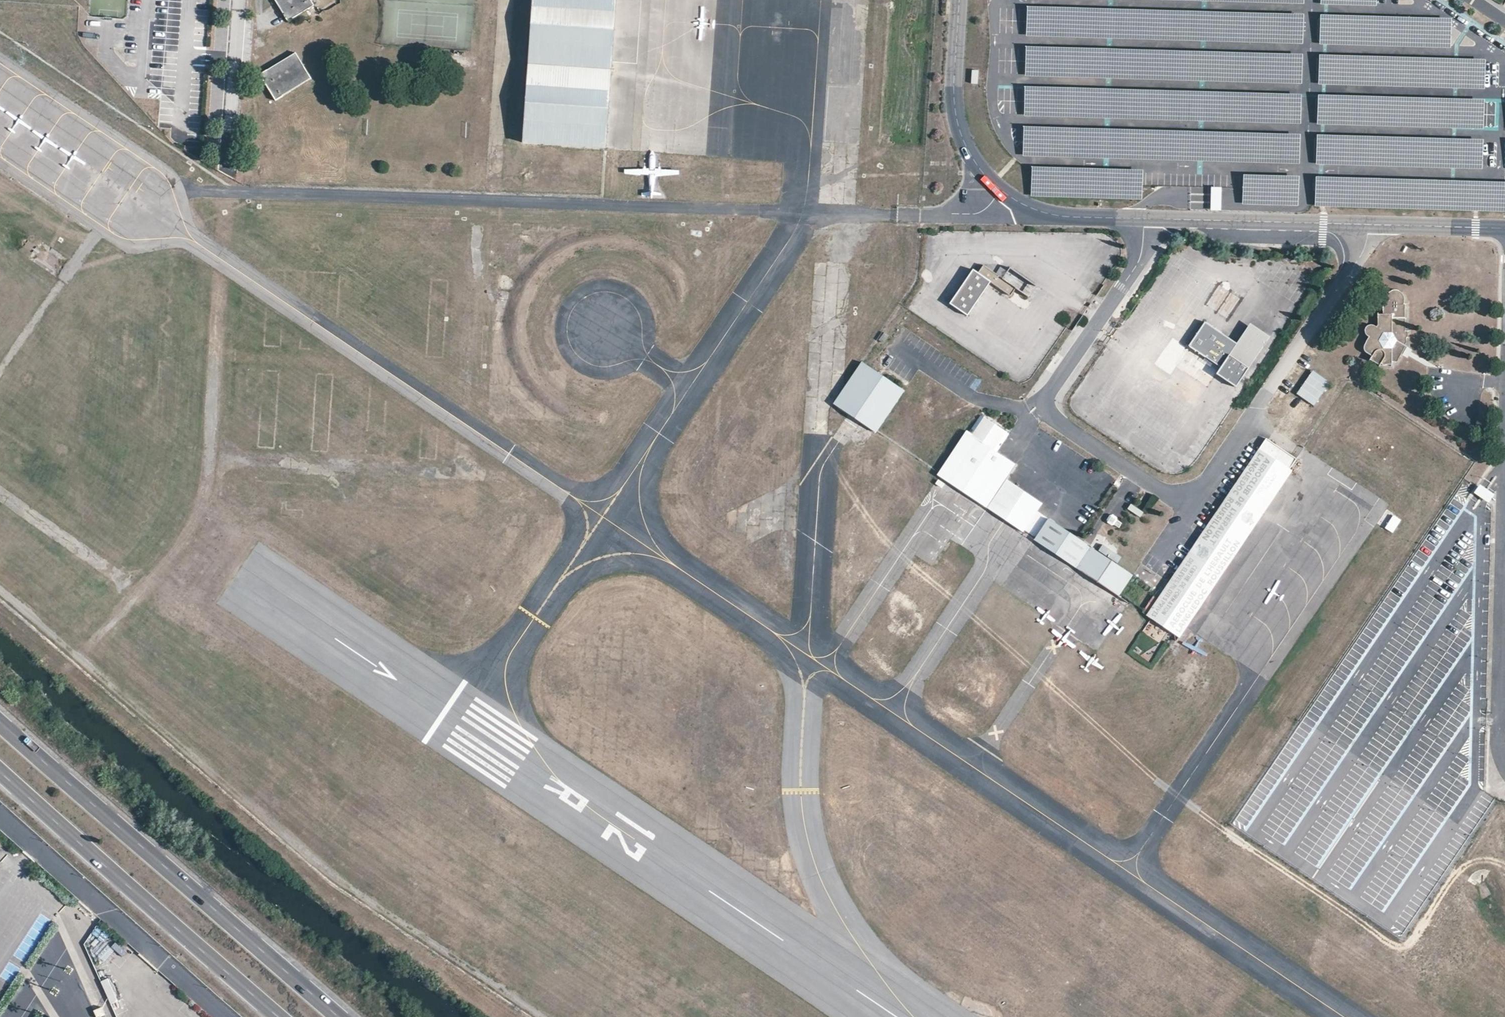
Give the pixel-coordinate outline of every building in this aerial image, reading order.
[(277,2),(288,20),(314,3),(312,0),(276,0),(277,2)] [(524,142),(602,148),(607,148),(616,0),(533,0),(524,142)] [(1304,15),(1028,7),(1027,36),(1303,44),(1304,15)] [(1450,19),(1320,16),(1319,45),(1449,49),(1450,19)] [(1303,56),(1027,48),(1026,77),(1302,84),(1303,56)] [(296,53),(261,74),(277,98),(311,78),(296,53)] [(1485,60),(1319,56),(1318,85),(1484,89),(1485,60)] [(1301,96),(1025,88),(1025,117),(1301,125),(1301,96)] [(1483,102),(1317,98),(1316,127),(1483,131),(1483,102)] [(1301,135),(1025,127),(1025,156),(1301,164),(1301,135)] [(1483,141),(1316,136),(1315,165),(1482,170),(1483,141)] [(1144,170),(1033,168),(1032,197),(1143,200),(1144,170)] [(1300,177),(1244,174),(1244,205),(1300,206),(1300,177)] [(1315,178),(1314,208),(1504,213),(1504,184),(1315,178)] [(1222,187),(1211,187),(1211,211),(1222,211),(1222,206),(1222,187)] [(1002,279),(983,266),(978,273),(973,270),(950,304),(967,316),(980,297),(990,282),(1010,296),(1015,288),(1002,279)] [(1037,286),(1010,268),(1002,279),(1015,288),(1029,297),(1037,286)] [(1403,331),(1403,319),(1403,301),(1403,297),(1402,295),(1400,292),(1398,291),(1396,291),(1393,291),(1391,291),(1389,292),(1387,295),(1386,297),(1386,300),(1382,300),(1382,314),(1377,314),(1378,324),(1375,326),(1372,325),(1370,325),(1367,325),(1365,327),(1364,330),(1364,333),(1366,335),(1369,338),(1365,344),(1363,347),(1364,349),(1364,352),(1367,354),(1371,356),(1370,359),(1378,366),(1380,362),(1381,365),(1391,365),(1391,362),(1396,362),(1403,350),(1405,348),(1403,346),(1405,345),(1404,337),(1407,337),(1407,331),(1403,331)] [(1237,342),(1205,321),(1197,333),(1189,346),(1221,367),(1216,374),(1236,387),(1268,339),(1248,326),(1237,342)] [(861,362),(832,404),(848,415),(863,425),(874,432),(903,391),(861,362)] [(1316,406),(1331,383),(1311,369),(1303,382),(1295,393),(1316,406)] [(966,431),(937,474),(986,509),(1006,479),(1016,464),(996,452),(1007,433),(982,415),(970,433),(966,431)] [(1171,583),(1148,615),(1181,637),(1187,627),(1291,471),(1289,469),(1296,458),(1265,438),(1212,521),(1171,583)] [(1042,505),(1006,479),(986,509),(1023,533),(1042,505)] [(1131,504),(1128,509),(1140,518),(1143,513),(1131,504)] [(1049,520),(1035,540),(1118,596),(1132,575),(1090,547),(1083,543),(1049,520)] [(92,953),(98,947),(116,963),(127,951),(99,926),(83,944),(92,953)] [(109,978),(102,981),(109,997),(112,1003),(119,1000),(109,978)]
